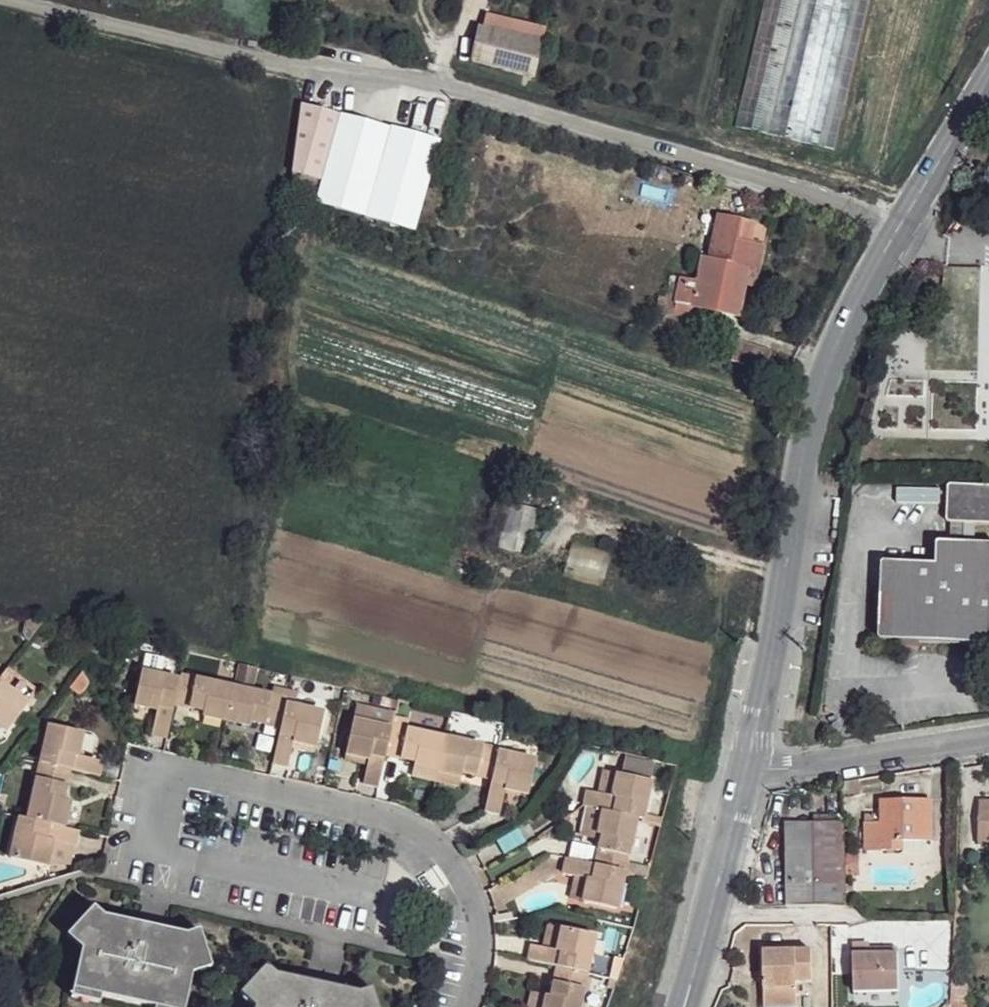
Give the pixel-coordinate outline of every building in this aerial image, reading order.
[(733,135),(832,159),(869,0),(764,0),(733,135)] [(474,61),(536,77),(548,32),(500,19),(497,32),(483,28),(474,61)] [(295,202),(376,220),(424,230),(444,142),(307,112),(295,202)] [(703,256),(697,279),(680,275),(668,274),(664,297),(658,296),(654,321),(670,325),(674,302),(693,306),(738,315),(744,284),(747,267),(759,270),(762,260),(765,246),(749,241),(735,237),(740,218),(719,212),(709,248),(708,257),(703,256)] [(754,222),(740,218),(735,237),(749,241),(754,222)] [(759,270),(747,267),(744,284),(755,287),(759,270)] [(952,490),(949,525),(964,526),(963,546),(978,546),(981,528),(988,528),(988,490),(952,490)] [(567,544),(563,577),(604,583),(608,550),(567,544)] [(890,566),(888,566),(885,568),(884,571),(882,634),(882,640),(883,642),(885,644),(887,646),(987,649),(988,649),(988,547),(978,546),(963,546),(946,545),(943,545),(940,546),(940,549),(938,563),(936,566),(934,567),(890,566)] [(182,680),(144,672),(137,707),(159,713),(155,737),(169,740),(176,708),(182,680)] [(289,700),(184,675),(182,680),(176,708),(204,714),(204,718),(252,729),(254,724),(283,731),(288,704),(289,700)] [(0,683),(0,730),(7,735),(29,705),(0,683)] [(326,713),(288,704),(283,731),(275,765),(291,769),(296,745),(318,749),(326,713)] [(394,727),(356,719),(348,755),(370,762),(366,785),(382,788),(388,758),(394,727)] [(449,737),(395,725),(394,727),(388,758),(418,764),(418,770),(440,775),(449,737)] [(87,735),(50,726),(42,763),(74,771),(101,778),(105,763),(83,756),(87,735)] [(502,748),(449,737),(440,775),(463,780),(464,775),(495,781),(502,751),(502,748)] [(539,761),(502,751),(495,781),(490,812),(504,816),(509,792),(532,797),(539,761)] [(74,771),(42,763),(28,821),(66,830),(73,802),(67,800),(74,771)] [(656,783),(619,775),(613,798),(590,792),(587,807),(604,811),(599,835),(603,837),(597,864),(630,872),(641,821),(648,822),(656,783)] [(934,800),(883,802),(883,824),(866,823),(867,851),(904,851),(904,843),(932,843),(934,800)] [(981,801),(980,846),(988,846),(988,801),(981,801)] [(839,814),(816,814),(816,822),(839,822),(839,814)] [(28,821),(20,819),(11,859),(51,869),(57,842),(78,848),(82,834),(66,830),(28,821)] [(848,823),(816,822),(816,824),(817,850),(816,884),(848,886),(848,823)] [(816,824),(789,825),(790,850),(817,850),(816,824)] [(817,850),(790,850),(788,884),(816,884),(817,850)] [(597,864),(569,859),(565,874),(588,880),(584,903),(621,912),(630,872),(597,864)] [(97,908),(70,938),(85,953),(74,999),(101,1005),(103,998),(143,1006),(187,1006),(195,976),(213,970),(201,932),(189,936),(105,917),(97,908)] [(562,928),(557,951),(534,946),(531,962),(558,968),(552,996),(547,995),(544,1006),(585,1006),(600,937),(562,928)] [(873,947),(855,949),(855,995),(902,996),(902,958),(873,959),(873,950),(873,947)] [(902,949),(873,950),(873,959),(902,958),(902,949)] [(766,952),(767,1006),(798,1006),(798,984),(814,984),(814,952),(766,952)] [(268,967),(243,997),(253,1006),(379,1006),(373,990),(362,994),(278,976),(268,967)]
